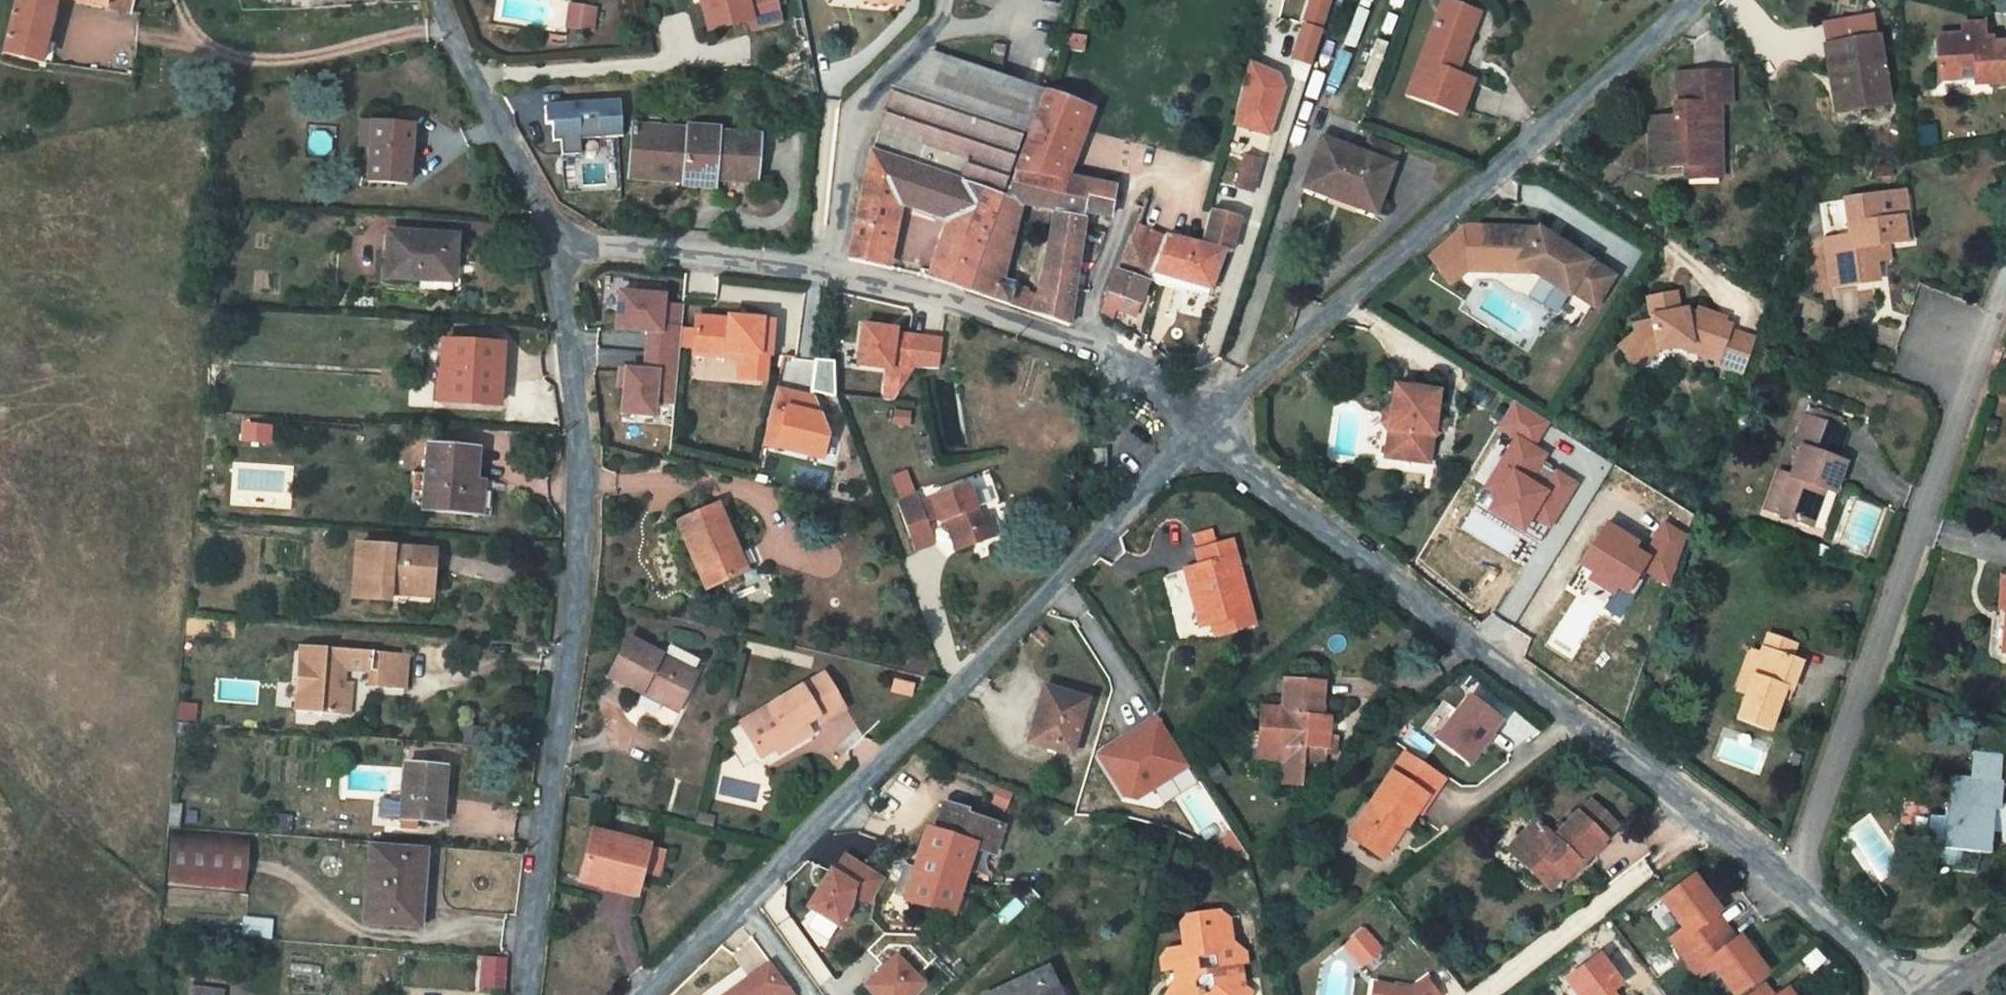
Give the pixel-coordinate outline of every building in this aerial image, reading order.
[(142,23),(149,0),(29,0),(12,62),(50,71),(68,5),(142,23)] [(708,31),(749,23),(750,28),(779,23),(774,0),(704,0),(702,3),(708,31)] [(1327,22),(1333,0),(1312,0),(1307,16),(1327,22)] [(1407,95),(1458,115),(1474,78),(1457,72),(1480,14),(1444,0),(1407,95)] [(608,11),(591,9),(589,30),(605,32),(608,11)] [(1323,27),(1304,22),(1293,57),(1312,62),(1323,27)] [(1008,45),(997,42),(994,56),(1004,59),(1008,45)] [(1933,59),(1934,103),(1955,102),(1955,93),(1970,92),(1971,106),(2005,105),(2005,66),(1988,66),(1987,61),(1979,61),(1978,47),(1959,47),(1959,57),(1933,59)] [(919,96),(1016,128),(1024,132),(1041,85),(934,51),(919,96)] [(1829,99),(1831,118),(1833,132),(1855,129),(1882,125),(1873,59),(1821,67),(1825,99),(1829,99)] [(1279,78),(1249,66),(1233,129),(1271,139),(1286,93),(1279,78)] [(1024,132),(1003,190),(996,188),(964,285),(1066,318),(1074,285),(1089,213),(1111,216),(1118,183),(1060,172),(1082,100),(1041,85),(1024,132)] [(912,162),(919,96),(918,96),(894,89),(874,150),(912,162)] [(1648,134),(1646,162),(1659,162),(1657,184),(1679,185),(1716,187),(1720,127),(1728,127),(1729,93),(1676,90),(1675,118),(1672,118),(1672,135),(1648,134)] [(996,188),(1016,128),(919,96),(912,162),(996,188)] [(584,139),(627,137),(625,102),(549,106),(550,124),(556,123),(557,141),(565,141),(566,155),(585,154),(584,139)] [(693,131),(638,127),(633,176),(674,181),(675,172),(691,173),(690,182),(690,184),(720,188),(721,180),(743,182),(743,174),(762,176),(765,146),(741,144),(742,136),(725,134),(725,129),(694,126),(693,131)] [(425,134),(385,132),(371,131),(371,156),(383,156),(381,191),(422,192),(425,134)] [(766,138),(742,136),(741,144),(765,146),(766,138)] [(1309,186),(1334,195),(1338,188),(1380,206),(1396,167),(1367,157),(1327,141),(1309,186)] [(1373,141),(1367,157),(1396,167),(1401,152),(1373,141)] [(964,285),(996,188),(912,162),(874,150),(849,256),(885,264),(901,204),(944,218),(926,274),(947,280),(964,285)] [(1262,166),(1245,160),(1236,192),(1255,196),(1262,166)] [(1645,183),(1657,184),(1659,162),(1646,162),(1645,183)] [(675,172),(674,181),(690,182),(691,173),(675,172)] [(762,184),(762,176),(743,174),(743,182),(762,184)] [(1378,213),(1380,206),(1338,188),(1334,195),(1378,213)] [(1171,234),(1156,275),(1211,290),(1213,284),(1216,284),(1228,251),(1232,253),(1241,220),(1210,212),(1203,242),(1171,234)] [(1892,218),(1878,221),(1882,245),(1889,244),(1896,242),(1892,218)] [(1878,221),(1832,228),(1837,264),(1812,268),(1819,315),(1866,309),(1864,290),(1862,274),(1876,271),(1893,268),(1889,244),(1882,245),(1878,221)] [(1539,227),(1463,227),(1430,257),(1452,283),(1468,270),(1534,271),(1559,285),(1568,270),(1578,276),(1572,289),(1597,303),(1615,272),(1557,238),(1555,242),(1549,239),(1547,232),(1539,227)] [(1126,275),(1152,284),(1153,283),(1156,275),(1171,234),(1144,228),(1126,275)] [(1896,242),(1889,244),(1893,268),(1900,267),(1896,242)] [(466,250),(402,248),(400,291),(464,293),(466,250)] [(1568,270),(1559,285),(1569,291),(1572,289),(1578,276),(1568,270)] [(1877,287),(1876,271),(1862,274),(1864,290),(1877,287)] [(1126,275),(1115,304),(1141,315),(1152,284),(1126,275)] [(1156,275),(1153,283),(1195,293),(1196,291),(1210,295),(1211,290),(1156,275)] [(1534,282),(1529,297),(1554,306),(1560,291),(1534,282)] [(1743,369),(1755,335),(1729,326),(1730,321),(1724,318),(1725,314),(1698,304),(1697,309),(1687,317),(1679,311),(1674,288),(1647,293),(1651,316),(1633,320),(1634,327),(1619,341),(1637,362),(1657,345),(1677,341),(1717,356),(1715,359),(1743,369)] [(650,330),(647,370),(623,369),(622,385),(627,386),(625,412),(656,414),(657,400),(677,401),(684,305),(664,304),(665,295),(620,292),(618,328),(650,330)] [(698,318),(695,342),(728,345),(728,350),(742,351),(741,357),(741,378),(767,379),(769,352),(772,353),(774,320),(730,317),(730,320),(698,318)] [(941,340),(894,332),(895,328),(861,323),(857,362),(887,367),(883,397),(891,398),(913,364),(938,366),(941,340)] [(694,353),(741,357),(742,351),(728,350),(728,345),(695,342),(694,353)] [(515,357),(454,354),(452,409),(486,410),(485,416),(510,417),(515,357)] [(800,391),(777,387),(764,446),(825,456),(830,432),(816,395),(807,393),(806,395),(800,394),(800,391)] [(1438,389),(1392,387),(1390,406),(1385,412),(1384,427),(1390,432),(1388,458),(1433,460),(1435,435),(1442,430),(1443,415),(1437,410),(1438,389)] [(1547,456),(1533,447),(1548,424),(1514,403),(1498,429),(1515,439),(1486,487),(1500,495),(1492,508),(1525,528),(1532,515),(1550,526),(1577,482),(1556,470),(1545,488),(1532,481),(1547,456)] [(1793,465),(1783,494),(1769,532),(1804,544),(1818,507),(1827,509),(1837,480),(1829,476),(1837,448),(1797,435),(1787,463),(1793,465)] [(435,464),(434,488),(432,524),(500,530),(503,494),(481,493),(483,466),(435,464)] [(416,523),(432,524),(434,488),(419,487),(416,523)] [(924,498),(904,505),(920,554),(939,547),(936,536),(955,531),(962,554),(1000,541),(988,506),(980,509),(974,489),(939,500),(940,503),(927,507),(924,498)] [(1764,529),(1769,532),(1783,494),(1776,493),(1764,529)] [(720,503),(680,522),(710,590),(745,573),(733,544),(733,542),(737,540),(720,503)] [(1668,583),(1686,534),(1666,522),(1652,544),(1658,550),(1645,572),(1668,583)] [(1650,556),(1636,547),(1639,541),(1609,523),(1583,564),(1594,571),(1589,579),(1613,594),(1621,582),(1631,588),(1650,556)] [(742,538),(737,540),(733,542),(733,544),(745,573),(755,568),(742,538)] [(1212,541),(1194,546),(1197,556),(1215,552),(1212,541)] [(1231,550),(1195,560),(1199,574),(1192,576),(1200,607),(1195,608),(1203,636),(1212,633),(1215,642),(1253,632),(1231,550)] [(442,564),(365,559),(361,610),(398,613),(397,609),(398,597),(440,599),(442,564)] [(1996,587),(1993,620),(2004,621),(2001,660),(2005,660),(2005,587),(1996,587)] [(439,612),(440,599),(398,597),(397,609),(439,612)] [(1758,651),(1752,670),(1738,711),(1730,735),(1758,745),(1770,712),(1772,704),(1777,705),(1787,677),(1781,675),(1787,661),(1758,651)] [(615,691),(648,707),(652,701),(686,718),(702,687),(699,685),(669,671),(634,653),(615,691)] [(675,658),(669,671),(699,685),(705,673),(675,658)] [(347,728),(351,695),(352,679),(379,681),(377,699),(411,702),(412,702),(414,684),(408,683),(409,667),(308,660),(303,722),(303,724),(347,728)] [(1189,661),(1176,660),(1175,675),(1188,676),(1189,661)] [(1729,708),(1738,711),(1752,670),(1744,667),(1729,708)] [(769,769),(784,760),(802,749),(799,743),(815,735),(826,728),(829,734),(852,720),(833,686),(750,734),(769,769)] [(1318,696),(1281,692),(1277,722),(1256,719),(1249,771),(1275,774),(1272,798),(1294,801),(1297,779),(1299,763),(1319,765),(1318,770),(1327,771),(1329,753),(1319,752),(1321,734),(1314,734),(1318,696)] [(361,696),(351,695),(347,728),(359,729),(359,727),(361,696)] [(1458,708),(1437,738),(1471,763),(1492,733),(1491,732),(1501,718),(1469,695),(1459,709),(1458,708)] [(683,724),(686,718),(652,701),(648,707),(683,724)] [(1085,713),(1042,701),(1024,755),(1068,769),(1085,713)] [(1189,776),(1160,729),(1142,740),(1148,748),(1137,755),(1132,746),(1100,766),(1127,808),(1136,810),(1189,776)] [(799,743),(802,749),(805,755),(821,746),(815,735),(799,743)] [(1142,740),(1132,746),(1137,755),(1148,748),(1142,740)] [(788,765),(805,755),(802,749),(784,760),(788,765)] [(1406,754),(1394,772),(1431,796),(1443,777),(1406,754)] [(1966,760),(1963,782),(1991,783),(1993,762),(1966,760)] [(1317,781),(1318,770),(1319,765),(1299,763),(1297,779),(1317,781)] [(1431,796),(1394,772),(1350,835),(1380,855),(1403,824),(1409,828),(1431,796)] [(447,778),(403,775),(399,811),(391,810),(386,816),(385,824),(389,831),(397,831),(442,835),(447,778)] [(1942,781),(1938,821),(1924,820),(1921,860),(1936,862),(1936,866),(1956,867),(1957,855),(1985,857),(1987,834),(1996,834),(1996,846),(2005,846),(2005,806),(1994,806),(1996,784),(1991,783),(1963,782),(1942,781)] [(1579,814),(1567,826),(1596,855),(1608,842),(1579,814)] [(1002,837),(965,825),(966,821),(946,815),(940,835),(943,836),(940,845),(926,842),(915,880),(920,882),(912,911),(953,924),(972,859),(994,864),(1002,837)] [(183,817),(171,816),(169,836),(182,837),(183,817)] [(1388,861),(1409,828),(1403,824),(1380,855),(1388,861)] [(1532,840),(1504,868),(1532,895),(1545,882),(1552,889),(1568,875),(1572,879),(1596,855),(1567,826),(1543,851),(1532,840)] [(1499,862),(1504,868),(1532,840),(1527,835),(1499,862)] [(253,850),(176,843),(172,897),(247,904),(253,850)] [(592,845),(585,879),(643,888),(650,858),(592,845)] [(427,863),(371,859),(364,934),(420,939),(427,863)] [(852,907),(874,910),(875,907),(886,889),(847,863),(835,882),(832,880),(810,915),(813,919),(839,936),(851,917),(852,907)] [(1704,908),(1675,873),(1645,899),(1668,926),(1655,937),(1687,975),(1700,965),(1723,992),(1753,966),(1724,932),(1721,936),(1700,911),(1704,908)] [(1568,875),(1552,889),(1557,894),(1572,879),(1568,875)] [(585,879),(582,894),(605,900),(606,890),(640,899),(643,888),(585,879)] [(1544,907),(1557,894),(1552,889),(1545,882),(1532,895),(1544,907)] [(1244,977),(1250,976),(1249,965),(1242,958),(1237,959),(1233,931),(1227,923),(1190,928),(1186,938),(1188,957),(1171,959),(1161,969),(1162,982),(1181,994),(1247,994),(1244,977)] [(1357,942),(1346,951),(1352,959),(1363,949),(1357,942)] [(914,946),(884,944),(865,962),(883,979),(868,994),(921,994),(922,993),(916,987),(935,966),(914,946)] [(1352,959),(1346,951),(1338,958),(1353,977),(1373,960),(1363,949),(1352,959)] [(478,955),(477,987),(503,988),(504,955),(478,955)] [(1045,969),(992,994),(1057,994),(1045,969)] [(771,971),(737,994),(789,994),(771,971)] [(1734,994),(1782,994),(1773,984),(1761,993),(1751,981),(1734,994)] [(189,994),(221,994),(222,987),(191,984),(189,994)]
